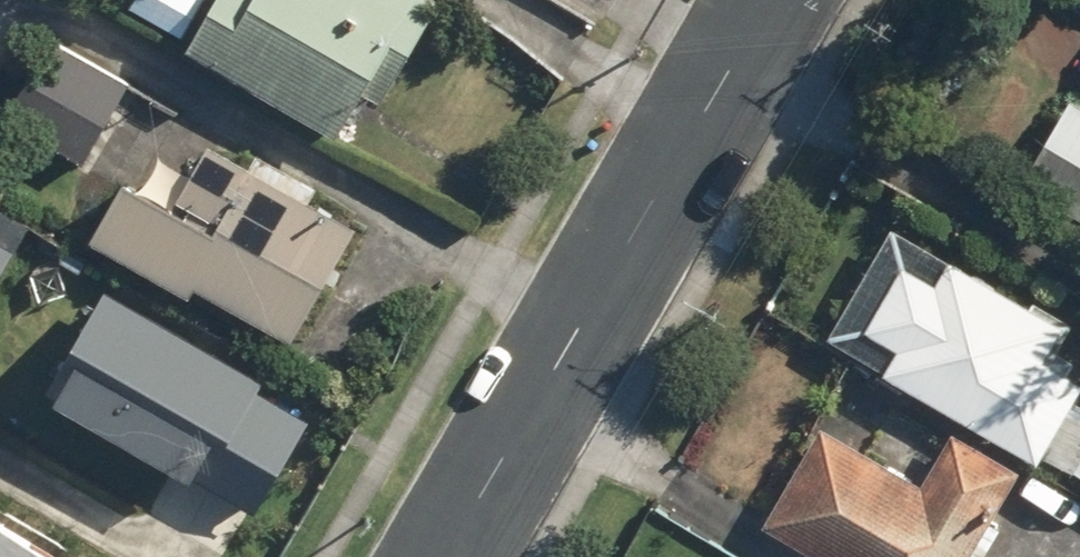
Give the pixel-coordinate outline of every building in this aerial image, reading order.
[(168,53),(326,140),(352,92),(370,102),(426,0),(198,0),(168,53)] [(31,36),(0,92),(0,119),(79,162),(121,85),(31,36)] [(1079,227),(1079,108),(1064,99),(1012,186),(1079,227)] [(122,190),(110,184),(79,243),(183,298),(186,292),(286,344),(347,229),(300,203),(309,185),(252,154),(242,173),(189,145),(174,174),(140,156),(122,190)] [(1061,329),(892,228),(823,342),(1026,464),(1079,375),(1046,354),(1061,329)] [(9,252),(0,247),(0,267),(9,252)] [(307,412),(94,296),(35,404),(247,521),(307,412)] [(946,430),(915,484),(816,428),(757,531),(803,556),(961,556),(1012,467),(946,430)] [(1057,469),(1079,482),(1079,431),(1057,469)] [(0,539),(0,556),(28,556),(0,539)]
